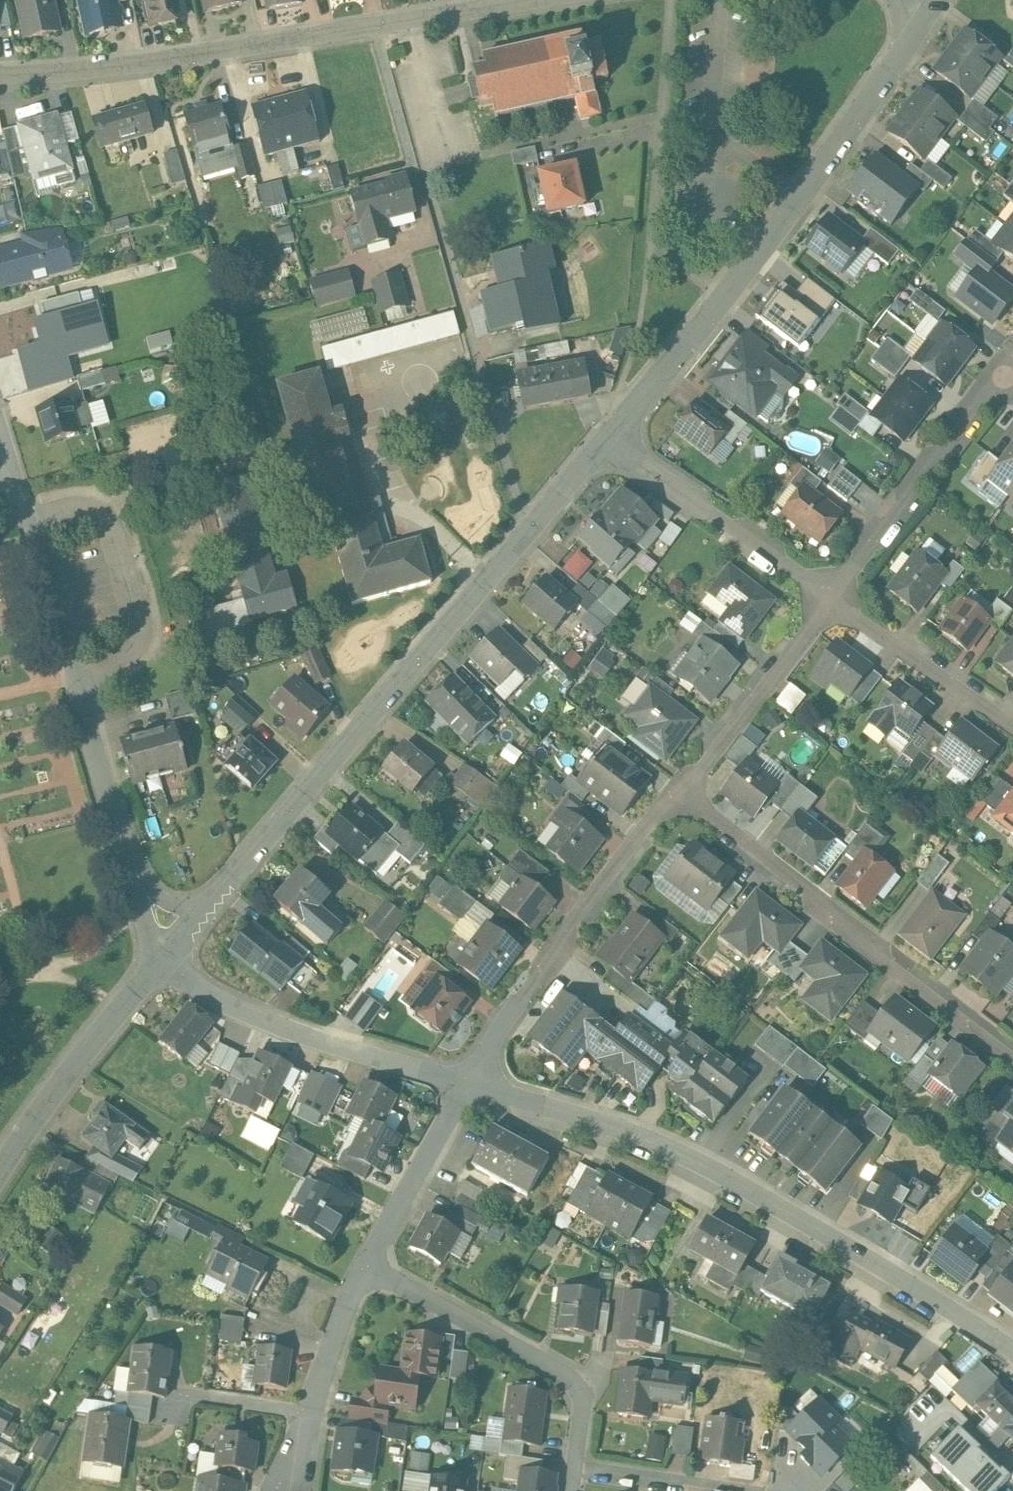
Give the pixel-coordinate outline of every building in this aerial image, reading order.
[(9,30),(5,0),(0,0),(0,31),(9,30)] [(59,31),(52,1),(52,0),(18,0),(26,38),(59,31)] [(116,0),(79,0),(87,34),(104,31),(104,28),(121,25),(120,17),(121,14),(120,9),(117,8),(116,0)] [(181,0),(146,0),(151,23),(157,22),(162,25),(176,22),(179,17),(185,16),(181,0)] [(210,9),(242,2),(242,0),(208,0),(210,9)] [(965,31),(950,51),(985,78),(1000,58),(965,31)] [(608,77),(604,61),(600,43),(585,46),(582,34),(482,56),(485,68),(473,71),(481,105),(493,103),(496,115),(512,112),(514,117),(562,107),(561,101),(575,98),(581,119),(600,114),(600,113),(592,81),(608,77)] [(950,51),(935,71),(970,97),(985,78),(950,51)] [(1012,68),(1012,51),(1004,61),(1012,68)] [(904,111),(939,138),(955,117),(920,91),(904,111)] [(307,93),(282,99),(253,106),(266,155),(319,142),(307,93)] [(998,118),(974,100),(966,111),(990,129),(998,118)] [(101,147),(104,146),(105,146),(153,132),(145,105),(93,120),(101,147)] [(185,117),(187,125),(194,147),(231,137),(226,119),(225,119),(221,107),(209,110),(208,108),(207,108),(196,111),(197,113),(185,117)] [(904,111),(889,132),(923,158),(939,138),(904,111)] [(987,143),(995,133),(990,129),(966,111),(958,121),(987,143)] [(71,169),(70,165),(56,115),(55,115),(55,116),(52,116),(21,125),(20,125),(35,180),(71,169)] [(21,148),(16,129),(16,128),(15,127),(3,130),(8,151),(21,148)] [(194,147),(195,153),(199,168),(236,157),(231,137),(194,147)] [(12,173),(12,172),(6,145),(0,146),(0,182),(14,179),(12,173)] [(246,146),(244,146),(234,149),(237,157),(235,158),(238,167),(237,168),(240,179),(254,176),(246,146)] [(534,147),(520,150),(511,152),(514,166),(537,161),(534,147)] [(298,170),(297,164),(296,163),(293,149),(279,152),(284,174),(298,170)] [(177,150),(168,152),(163,153),(163,154),(173,187),(186,184),(177,150)] [(920,188),(879,157),(876,154),(847,192),(859,202),(862,198),(881,214),(879,217),(880,217),(891,226),(920,188)] [(952,179),(950,178),(950,177),(928,161),(920,171),(944,189),(952,179)] [(327,168),(331,182),(334,190),(344,187),(338,165),(327,168)] [(585,205),(583,200),(576,165),(540,173),(542,186),(537,188),(541,203),(546,202),(548,213),(584,205),(585,205)] [(406,179),(379,186),(386,219),(414,211),(406,179)] [(265,209),(286,203),(287,203),(288,203),(282,180),(259,186),(265,209)] [(1003,195),(1012,202),(1012,187),(1011,185),(1003,195)] [(389,235),(386,219),(379,186),(352,193),(359,220),(360,226),(347,230),(353,251),(366,247),(365,242),(389,235)] [(20,218),(15,201),(0,205),(0,223),(20,218)] [(807,245),(843,273),(863,246),(864,245),(861,242),(829,218),(807,245)] [(499,270),(501,277),(501,278),(503,289),(482,294),(490,331),(524,323),(524,324),(526,331),(558,324),(547,270),(554,268),(549,244),(519,251),(512,221),(477,229),(483,259),(484,260),(493,258),(496,270),(499,270)] [(1012,260),(1012,231),(1007,227),(993,244),(1004,252),(1012,260)] [(60,237),(58,229),(23,234),(26,246),(36,243),(38,249),(64,242),(63,237),(60,237)] [(888,266),(896,254),(899,251),(871,230),(861,242),(864,245),(863,246),(888,266)] [(976,231),(968,241),(996,262),(1004,252),(993,244),(976,231)] [(988,273),(996,262),(968,241),(956,257),(977,273),(980,268),(988,273)] [(2,285),(33,277),(34,281),(39,280),(48,277),(47,273),(71,267),(64,242),(38,249),(36,243),(26,246),(0,253),(0,278),(2,285)] [(958,297),(993,324),(1012,297),(1012,293),(988,273),(980,268),(977,273),(958,297)] [(319,304),(337,300),(337,299),(353,295),(347,272),(313,281),(319,304)] [(399,275),(394,276),(374,282),(382,311),(407,304),(399,275)] [(755,311),(793,341),(815,314),(777,284),(755,311)] [(44,300),(47,314),(89,303),(85,289),(44,300)] [(909,301),(910,302),(911,302),(937,322),(946,312),(917,290),(909,301)] [(430,320),(434,337),(436,342),(460,336),(454,314),(430,320)] [(349,366),(394,354),(395,354),(435,342),(429,320),(343,344),(349,366)] [(974,349),(972,347),(958,336),(957,336),(958,334),(953,330),(950,331),(942,325),(928,343),(960,367),(974,349)] [(741,342),(743,340),(762,355),(769,346),(748,329),(739,340),(741,342)] [(911,357),(887,339),(879,350),(903,367),(911,357)] [(743,340),(741,342),(711,382),(747,409),(750,410),(756,414),(757,414),(768,423),(768,422),(768,421),(776,418),(783,409),(783,399),(797,380),(762,355),(743,340)] [(930,373),(941,381),(946,385),(960,367),(928,343),(915,361),(922,367),(922,369),(926,372),(927,373),(930,373)] [(323,349),(325,361),(329,372),(349,366),(343,344),(323,349)] [(78,377),(89,374),(115,366),(110,349),(98,353),(97,348),(71,356),(78,377)] [(871,360),(895,378),(903,367),(879,350),(871,360)] [(583,363),(532,373),(518,375),(524,408),(589,396),(583,363)] [(82,390),(86,389),(102,384),(98,371),(78,378),(82,390)] [(330,413),(323,390),(319,375),(279,386),(300,463),(300,465),(299,468),(300,473),(301,474),(304,476),(304,478),(305,478),(316,518),(347,509),(356,506),(330,413)] [(915,390),(912,387),(911,386),(910,385),(908,386),(900,380),(886,399),(917,422),(931,404),(916,392),(915,392),(915,390)] [(837,405),(854,418),(860,423),(869,412),(845,394),(837,405)] [(872,416),(903,440),(917,422),(886,399),(872,416)] [(86,405),(72,409),(70,401),(69,400),(38,410),(48,442),(79,433),(78,427),(92,423),(86,405)] [(721,421),(696,402),(676,428),(710,454),(722,439),(730,428),(721,421)] [(345,409),(330,413),(356,506),(347,509),(352,523),(360,521),(373,517),(383,551),(395,547),(380,494),(370,497),(345,409)] [(732,446),(748,425),(729,411),(721,421),(730,428),(722,439),(732,446)] [(827,447),(816,462),(830,472),(841,457),(827,447)] [(1001,463),(989,478),(1009,494),(1012,489),(1012,448),(1001,463)] [(981,488),(989,478),(1001,463),(989,453),(969,478),(981,488)] [(844,466),(829,485),(847,499),(862,480),(844,466)] [(790,484),(800,492),(802,494),(806,489),(813,493),(822,482),(803,467),(790,484)] [(215,487),(235,559),(235,560),(251,618),(295,606),(286,576),(274,579),(274,578),(246,479),(215,487)] [(821,542),(830,531),(841,516),(806,489),(787,515),(821,542)] [(633,541),(636,543),(656,520),(634,501),(631,506),(619,495),(602,513),(633,541)] [(610,568),(633,541),(602,513),(580,538),(594,550),(592,552),(610,568)] [(353,603),(417,586),(431,582),(420,541),(395,547),(383,551),(373,517),(360,521),(352,523),(332,528),(353,603)] [(669,521),(660,540),(672,546),(682,527),(669,521)] [(916,611),(934,588),(935,587),(946,573),(935,565),(943,554),(943,550),(931,541),(927,542),(890,590),(916,611)] [(562,567),(578,581),(594,562),(577,548),(562,567)] [(953,561),(948,568),(945,572),(946,573),(939,582),(949,590),(964,569),(953,561)] [(722,621),(745,638),(774,601),(729,567),(710,592),(731,609),(722,621)] [(592,569),(582,577),(597,597),(608,590),(592,569)] [(577,603),(569,596),(546,577),(524,603),(555,630),(577,603)] [(577,603),(588,612),(598,600),(579,584),(569,596),(577,603)] [(990,620),(988,622),(998,630),(1012,611),(997,599),(985,616),(990,620)] [(609,630),(619,618),(598,600),(588,612),(606,627),(609,630)] [(941,630),(967,650),(988,622),(990,620),(985,616),(964,600),(941,630)] [(598,636),(606,627),(588,612),(580,621),(598,636)] [(695,631),(700,617),(687,612),(682,626),(695,631)] [(703,640),(704,639),(718,650),(726,639),(714,631),(702,621),(693,632),(703,640)] [(745,638),(722,621),(714,631),(726,639),(737,648),(745,638)] [(521,649),(500,628),(471,658),(500,686),(516,670),(525,678),(523,679),(524,681),(539,666),(521,649)] [(726,677),(736,664),(718,650),(704,639),(703,640),(676,676),(710,701),(728,677),(726,677)] [(547,657),(530,640),(521,649),(539,666),(547,657)] [(996,663),(1012,676),(1012,641),(996,663)] [(853,657),(848,654),(848,653),(836,645),(813,675),(827,685),(832,679),(850,692),(869,667),(854,656),(853,657)] [(604,678),(618,656),(604,646),(590,669),(604,678)] [(314,685),(328,679),(330,678),(317,649),(302,656),(314,685)] [(867,696),(879,681),(882,677),(869,667),(855,687),(867,696)] [(666,700),(674,691),(650,673),(642,683),(649,688),(650,687),(666,700)] [(454,676),(431,697),(431,698),(426,703),(468,746),(494,720),(495,719),(454,676)] [(284,692),(290,697),(290,698),(278,711),(288,719),(288,726),(302,739),(328,709),(295,680),(284,692)] [(791,682),(776,702),(792,714),(807,694),(791,682)] [(900,683),(870,722),(869,723),(886,736),(895,725),(909,736),(931,707),(900,683)] [(627,716),(643,728),(637,737),(665,759),(694,721),(666,700),(650,687),(649,688),(627,716)] [(165,696),(169,709),(172,720),(197,713),(191,689),(165,696)] [(250,725),(252,723),(258,716),(236,697),(228,706),(250,725)] [(511,715),(506,720),(506,721),(504,724),(520,738),(527,730),(511,715)] [(937,752),(947,760),(974,781),(997,750),(961,721),(937,752)] [(926,724),(923,728),(903,754),(913,762),(936,732),(926,724)] [(175,727),(148,735),(160,776),(187,769),(182,754),(184,753),(183,751),(183,750),(181,750),(175,727)] [(626,745),(605,729),(597,740),(605,746),(617,756),(626,745)] [(946,740),(942,736),(941,736),(936,732),(920,752),(931,761),(937,753),(937,752),(946,740)] [(132,784),(160,776),(148,735),(121,742),(121,743),(127,764),(125,765),(126,767),(126,768),(128,768),(132,784)] [(251,739),(250,740),(248,742),(241,736),(229,750),(224,746),(215,756),(252,789),(276,762),(251,739)] [(742,736),(737,742),(736,742),(725,757),(740,769),(747,760),(748,760),(757,748),(742,736)] [(434,768),(408,747),(404,744),(383,769),(384,770),(380,775),(394,786),(398,781),(413,793),(434,768)] [(605,746),(591,764),(636,797),(649,780),(617,756),(605,746)] [(754,818),(758,812),(759,812),(779,785),(747,760),(721,793),(754,818)] [(591,764),(578,781),(591,791),(622,815),(636,797),(591,764)] [(465,765),(451,784),(451,785),(484,807),(498,788),(498,787),(465,765)] [(582,802),(591,791),(578,781),(570,775),(562,786),(582,802)] [(990,786),(980,800),(998,813),(1012,793),(1012,789),(998,777),(990,786)] [(781,810),(797,789),(800,785),(795,781),(792,785),(784,779),(767,801),(770,804),(772,803),(781,810)] [(793,820),(797,815),(799,812),(805,816),(818,799),(800,785),(781,810),(793,820)] [(998,814),(998,815),(999,820),(1012,830),(1012,829),(1012,794),(998,813),(998,814)] [(578,870),(580,867),(581,867),(588,858),(590,857),(594,852),(594,849),(599,843),(586,833),(585,826),(593,816),(569,798),(551,821),(563,831),(548,851),(565,864),(570,863),(578,870)] [(400,847),(387,836),(352,806),(332,830),(328,834),(340,845),(376,875),(396,852),(400,847)] [(777,840),(810,866),(811,866),(812,867),(813,867),(834,839),(800,813),(799,812),(777,840)] [(400,847),(396,852),(410,864),(425,846),(398,823),(387,836),(400,847)] [(856,862),(861,856),(866,850),(871,854),(884,838),(866,824),(844,852),(856,862)] [(314,839),(332,855),(340,845),(328,834),(332,830),(326,825),(314,839)] [(667,877),(669,879),(709,909),(735,875),(693,844),(667,877)] [(508,866),(522,877),(537,888),(549,872),(520,850),(508,866)] [(865,907),(873,896),(876,893),(875,885),(888,868),(866,850),(838,887),(865,907)] [(918,882),(924,888),(927,890),(948,864),(939,856),(918,882)] [(500,877),(501,880),(513,889),(522,877),(508,866),(500,877)] [(341,928),(324,914),(316,907),(328,892),(302,870),(276,901),(303,924),(304,924),(327,944),(341,928)] [(513,889),(500,905),(534,931),(556,902),(537,888),(522,877),(513,889)] [(742,889),(735,883),(731,880),(718,898),(729,907),(742,889)] [(454,885),(448,892),(439,905),(462,923),(477,903),(454,885)] [(779,952),(795,932),(799,925),(757,892),(723,937),(744,953),(758,935),(779,952)] [(900,934),(920,950),(921,950),(930,957),(963,916),(933,893),(900,934)] [(365,927),(367,929),(368,929),(383,942),(404,916),(386,901),(365,927)] [(670,943),(679,931),(655,913),(646,925),(663,938),(670,943)] [(989,913),(987,915),(987,916),(972,935),(982,942),(990,933),(991,933),(1000,922),(989,913)] [(607,944),(597,957),(613,969),(629,981),(663,938),(646,925),(635,916),(611,946),(607,944)] [(282,945),(280,947),(253,925),(230,953),(259,976),(261,973),(280,989),(287,981),(303,961),(282,945)] [(487,925),(480,934),(458,963),(490,988),(519,950),(487,925)] [(970,959),(962,969),(995,994),(1012,971),(1012,951),(990,933),(970,959)] [(788,941),(782,949),(781,949),(779,952),(777,951),(769,962),(782,972),(799,949),(788,941)] [(865,975),(834,952),(822,943),(802,969),(823,985),(809,1003),(831,1020),(865,975)] [(810,958),(807,955),(799,949),(782,972),(795,981),(803,970),(802,969),(810,958)] [(438,978),(447,985),(454,976),(432,959),(421,974),(434,984),(438,978)] [(287,981),(302,993),(318,973),(303,961),(287,981)] [(604,980),(628,998),(636,987),(629,981),(613,969),(604,980)] [(437,1033),(441,1032),(442,1032),(445,1034),(453,1023),(458,1023),(461,1018),(461,1014),(469,1002),(447,985),(438,978),(434,984),(414,1010),(416,1012),(417,1018),(422,1022),(428,1021),(431,1023),(432,1029),(437,1033)] [(639,1006),(647,1013),(656,1001),(636,987),(628,998),(639,1006)] [(365,1031),(384,1006),(364,991),(345,1016),(365,1031)] [(572,1071),(587,1052),(641,1093),(662,1066),(675,1049),(674,1048),(631,1015),(616,1034),(562,993),(528,1037),(572,1071)] [(895,998),(878,1021),(877,1021),(872,1028),(874,1029),(871,1033),(906,1059),(932,1026),(895,998)] [(639,1006),(631,1015),(674,1048),(686,1032),(687,1031),(667,1016),(668,1011),(656,1001),(647,1013),(639,1006)] [(872,1028),(877,1021),(882,1015),(863,1001),(845,1025),(865,1040),(873,1030),(872,1028)] [(189,1003),(165,1033),(165,1034),(160,1040),(184,1060),(214,1022),(189,1003)] [(755,1045),(770,1056),(770,1057),(784,1067),(798,1048),(769,1026),(755,1045)] [(670,1077),(686,1089),(713,1053),(686,1032),(674,1048),(675,1049),(662,1066),(667,1069),(672,1068),(673,1072),(671,1072),(670,1075),(670,1077)] [(240,1053),(219,1043),(209,1064),(230,1074),(237,1059),(240,1053)] [(929,1074),(933,1077),(959,1097),(983,1066),(953,1043),(929,1074)] [(826,1070),(813,1059),(812,1059),(798,1048),(785,1066),(813,1087),(826,1070)] [(242,1087),(238,1085),(230,1101),(252,1112),(259,1097),(273,1104),(282,1087),(292,1067),(260,1051),(255,1060),(242,1087)] [(748,1079),(713,1053),(686,1089),(679,1098),(713,1124),(748,1079)] [(929,1074),(932,1070),(933,1069),(936,1065),(925,1056),(909,1076),(921,1085),(929,1075),(929,1074)] [(230,1074),(220,1096),(230,1101),(238,1085),(242,1087),(255,1060),(237,1059),(230,1074)] [(309,1075),(292,1067),(282,1087),(299,1095),(309,1075)] [(325,1114),(339,1087),(314,1075),(301,1102),(304,1103),(323,1113),(325,1114)] [(364,1082),(348,1114),(367,1123),(380,1130),(380,1129),(382,1125),(383,1125),(387,1117),(388,1116),(387,1115),(395,1098),(365,1083),(364,1082)] [(790,1164),(791,1164),(825,1119),(814,1111),(813,1110),(812,1111),(784,1089),(750,1133),(777,1154),(778,1154),(790,1164)] [(316,1125),(323,1113),(304,1103),(297,1116),(316,1125)] [(894,1121),(877,1109),(873,1106),(860,1124),(882,1140),(894,1121)] [(106,1107),(102,1112),(84,1137),(95,1146),(111,1158),(114,1154),(125,1139),(140,1150),(150,1136),(134,1125),(132,1126),(106,1107)] [(1002,1142),(1012,1151),(1012,1109),(1006,1118),(1011,1123),(999,1139),(1002,1142)] [(272,1148),(281,1129),(251,1115),(243,1134),(272,1148)] [(833,1126),(825,1119),(791,1164),(798,1170),(799,1171),(826,1192),(860,1148),(833,1127),(833,1126)] [(380,1130),(367,1123),(351,1156),(382,1171),(398,1138),(380,1129),(380,1130)] [(472,1165),(496,1179),(497,1179),(528,1196),(549,1157),(493,1127),(472,1165)] [(301,1179),(312,1160),(314,1155),(293,1143),(281,1168),(301,1179)] [(88,1158),(114,1172),(133,1182),(142,1169),(114,1154),(111,1158),(95,1146),(88,1158)] [(337,1166),(361,1178),(365,1179),(371,1166),(351,1156),(351,1154),(344,1151),(337,1166)] [(109,1186),(107,1185),(107,1184),(59,1160),(42,1193),(64,1205),(68,1198),(94,1212),(109,1186)] [(588,1168),(568,1203),(587,1213),(607,1178),(588,1168)] [(889,1222),(897,1210),(908,1190),(879,1173),(860,1205),(889,1222)] [(628,1186),(608,1175),(607,1178),(587,1213),(587,1214),(606,1225),(628,1186)] [(861,1204),(863,1199),(872,1184),(860,1177),(849,1196),(861,1204)] [(482,1191),(464,1180),(458,1191),(461,1193),(476,1202),(482,1191)] [(328,1239),(335,1226),(338,1222),(340,1223),(350,1205),(309,1182),(296,1206),(304,1211),(297,1225),(329,1243),(330,1241),(328,1239)] [(632,1239),(632,1237),(652,1202),(653,1200),(628,1186),(606,1225),(632,1239)] [(461,1193),(456,1203),(480,1217),(486,1207),(476,1202),(461,1193)] [(654,1240),(670,1212),(652,1202),(632,1237),(641,1242),(654,1240)] [(482,1217),(480,1217),(456,1203),(450,1213),(477,1227),(482,1217)] [(191,1228),(209,1238),(216,1225),(181,1207),(168,1233),(184,1241),(191,1228)] [(458,1232),(461,1234),(470,1239),(477,1227),(450,1213),(444,1224),(458,1231),(458,1232)] [(444,1224),(429,1215),(411,1248),(441,1264),(447,1253),(450,1254),(461,1234),(458,1232),(458,1231),(444,1224)] [(744,1265),(755,1246),(707,1220),(689,1251),(707,1260),(699,1274),(729,1291),(733,1286),(744,1265)] [(225,1241),(238,1248),(244,1237),(219,1225),(212,1238),(223,1244),(225,1241)] [(64,1237),(61,1234),(48,1226),(36,1244),(59,1260),(66,1249),(59,1244),(64,1237)] [(989,1253),(986,1251),(955,1227),(930,1259),(965,1286),(976,1271),(981,1264),(989,1253)] [(1008,1252),(1012,1247),(997,1236),(986,1251),(989,1253),(981,1264),(992,1272),(997,1266),(1008,1252)] [(223,1244),(208,1274),(230,1286),(228,1289),(249,1300),(252,1294),(256,1296),(268,1274),(262,1272),(267,1263),(238,1248),(225,1241),(223,1244)] [(1008,1252),(997,1266),(1007,1273),(1012,1265),(1012,1256),(1008,1252)] [(761,1292),(762,1293),(811,1320),(830,1288),(777,1259),(767,1277),(766,1279),(768,1280),(761,1292)] [(992,1272),(981,1264),(976,1271),(987,1279),(992,1272)] [(745,1292),(757,1272),(744,1265),(733,1286),(745,1292)] [(1007,1273),(991,1293),(989,1296),(1012,1315),(1012,1265),(1007,1273)] [(987,1279),(982,1286),(991,1293),(1007,1273),(997,1266),(992,1272),(987,1279)] [(762,1293),(761,1292),(768,1280),(766,1279),(767,1277),(757,1272),(745,1292),(758,1300),(762,1293)] [(25,1302),(26,1300),(3,1285),(0,1289),(0,1304),(17,1314),(25,1302)] [(559,1329),(592,1334),(595,1310),(598,1293),(566,1288),(559,1329)] [(658,1297),(653,1296),(626,1292),(619,1342),(651,1346),(658,1297)] [(609,1312),(595,1310),(592,1334),(605,1336),(609,1312)] [(244,1318),(221,1315),(219,1329),(242,1332),(244,1318)] [(852,1315),(850,1318),(828,1357),(850,1368),(861,1349),(895,1368),(910,1341),(875,1322),(873,1326),(852,1315)] [(242,1332),(219,1329),(218,1340),(241,1343),(242,1332)] [(419,1376),(436,1378),(439,1358),(442,1339),(408,1334),(402,1372),(402,1374),(419,1376)] [(442,1339),(439,1358),(452,1360),(453,1351),(456,1336),(443,1334),(442,1339)] [(171,1353),(135,1347),(132,1370),(118,1368),(115,1391),(117,1391),(153,1396),(164,1398),(171,1353)] [(285,1388),(286,1381),(286,1380),(290,1351),(261,1347),(258,1367),(262,1368),(261,1383),(260,1383),(256,1383),(256,1384),(285,1388)] [(452,1360),(450,1379),(464,1381),(468,1353),(453,1351),(452,1360)] [(928,1382),(946,1362),(947,1362),(936,1352),(918,1372),(928,1382)] [(674,1372),(675,1364),(663,1362),(663,1360),(641,1357),(639,1371),(661,1374),(662,1371),(674,1372)] [(979,1362),(952,1390),(972,1409),(976,1405),(989,1417),(999,1427),(1012,1412),(1012,1403),(995,1386),(999,1381),(979,1362)] [(388,1405),(412,1408),(414,1408),(419,1376),(402,1374),(402,1372),(381,1369),(378,1387),(359,1400),(388,1405)] [(639,1371),(624,1369),(617,1414),(647,1418),(649,1400),(683,1405),(687,1377),(661,1374),(639,1371)] [(547,1393),(509,1388),(501,1441),(524,1444),(540,1447),(547,1393)] [(115,1404),(128,1406),(151,1410),(153,1396),(117,1391),(115,1404)] [(359,1400),(353,1400),(351,1418),(367,1420),(386,1423),(388,1405),(359,1400)] [(841,1420),(820,1400),(787,1432),(807,1451),(808,1453),(835,1426),(841,1420)] [(151,1410),(128,1406),(126,1420),(129,1420),(149,1423),(151,1410)] [(11,1438),(18,1426),(10,1421),(13,1416),(0,1410),(0,1432),(11,1438)] [(999,1427),(1005,1432),(1004,1432),(1010,1438),(1012,1441),(1012,1412),(999,1427)] [(126,1420),(92,1415),(85,1462),(122,1468),(129,1420),(126,1420)] [(989,1417),(977,1429),(988,1439),(999,1427),(989,1417)] [(721,1418),(720,1420),(708,1418),(701,1460),(731,1465),(738,1466),(739,1464),(745,1424),(725,1420),(725,1419),(724,1419),(721,1418)] [(376,1436),(388,1438),(390,1423),(386,1423),(367,1420),(365,1435),(376,1436)] [(672,1451),(683,1453),(684,1453),(689,1453),(689,1454),(690,1454),(693,1429),(675,1426),(672,1451)] [(854,1445),(835,1426),(808,1453),(807,1451),(801,1457),(811,1467),(818,1474),(825,1473),(854,1445)] [(999,1449),(1010,1438),(1004,1432),(1005,1432),(999,1427),(988,1439),(999,1449)] [(925,1452),(967,1490),(998,1490),(1009,1479),(979,1452),(981,1450),(958,1428),(943,1444),(937,1439),(925,1452)] [(354,1471),(371,1474),(376,1436),(365,1435),(339,1431),(333,1470),(354,1473),(354,1471)] [(47,1461),(49,1459),(59,1440),(48,1433),(36,1455),(47,1461)] [(244,1442),(245,1437),(221,1434),(216,1466),(218,1467),(247,1471),(253,1472),(257,1444),(244,1442)] [(647,1459),(664,1461),(666,1436),(650,1434),(647,1459)] [(522,1458),(524,1444),(501,1441),(499,1455),(508,1456),(522,1458)] [(746,1446),(744,1463),(755,1465),(757,1447),(746,1446)] [(413,1451),(411,1468),(429,1470),(431,1453),(413,1451)] [(541,1474),(543,1461),(522,1458),(508,1456),(504,1479),(521,1482),(522,1471),(541,1474)] [(23,1472),(0,1460),(0,1490),(13,1490),(23,1472)] [(82,1478),(91,1479),(120,1483),(122,1468),(85,1462),(82,1478)] [(755,1467),(739,1464),(738,1466),(731,1465),(729,1478),(752,1482),(755,1467)] [(216,1480),(245,1484),(247,1471),(218,1467),(216,1480)] [(522,1471),(521,1482),(519,1490),(554,1490),(556,1476),(541,1474),(522,1471)] [(945,1489),(928,1472),(921,1478),(920,1479),(920,1480),(931,1490),(942,1490),(945,1489)] [(855,1481),(842,1474),(836,1485),(847,1490),(850,1490),(855,1481)] [(434,1476),(432,1490),(464,1490),(466,1481),(434,1476)] [(245,1484),(216,1480),(201,1477),(199,1490),(244,1490),(245,1484)]
